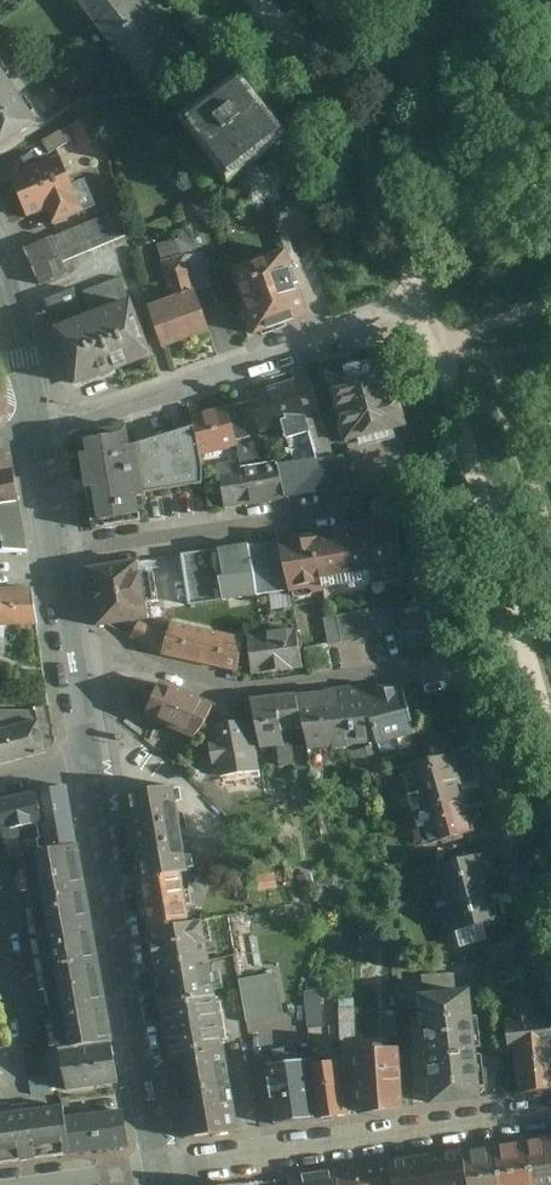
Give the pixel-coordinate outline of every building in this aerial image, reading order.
[(147,0),(86,0),(110,34),(151,5),(147,0)] [(185,52),(151,5),(110,34),(144,81),(185,52)] [(0,67),(0,147),(3,151),(41,124),(0,67)] [(295,141),(247,83),(191,128),(239,187),(295,141)] [(87,149),(110,136),(96,112),(74,125),(87,149)] [(16,177),(33,216),(50,209),(56,222),(89,208),(66,155),(16,177)] [(307,192),(271,203),(280,230),(316,219),(307,192)] [(280,230),(271,203),(227,219),(236,245),(280,230)] [(70,279),(65,267),(129,240),(118,215),(27,252),(43,290),(70,279)] [(184,237),(199,289),(214,285),(195,220),(180,224),(184,237)] [(199,289),(184,237),(161,243),(175,295),(199,289)] [(312,315),(289,250),(235,267),(257,332),(312,315)] [(236,301),(228,275),(215,279),(223,305),(236,301)] [(55,305),(66,334),(92,324),(81,295),(55,305)] [(150,314),(165,352),(214,333),(200,296),(150,314)] [(86,388),(157,361),(136,307),(92,324),(66,334),(86,388)] [(331,372),(348,442),(410,426),(393,356),(331,372)] [(300,380),(252,393),(262,429),(291,422),(295,435),(314,431),(300,380)] [(233,405),(193,416),(195,426),(202,455),(241,445),(233,405)] [(137,444),(145,491),(208,482),(202,455),(195,426),(137,444)] [(84,436),(98,530),(149,521),(145,491),(137,444),(135,428),(84,436)] [(290,496),(286,463),(274,465),(270,442),(243,446),(245,460),(221,463),(227,505),(290,496)] [(286,463),(290,496),(355,484),(350,453),(286,463)] [(0,475),(0,504),(23,499),(18,471),(0,475)] [(402,522),(286,539),(294,590),(295,595),(411,577),(402,522)] [(294,590),(286,539),(255,544),(260,571),(263,595),(294,590)] [(260,571),(255,544),(227,548),(231,575),(260,571)] [(151,558),(89,569),(99,625),(161,614),(151,558)] [(260,571),(231,575),(234,599),(263,595),(260,571)] [(36,593),(0,593),(0,628),(37,626),(36,593)] [(396,605),(325,618),(329,643),(400,629),(396,605)] [(169,635),(143,621),(134,637),(165,655),(169,635)] [(198,628),(172,623),(169,635),(165,655),(191,660),(198,628)] [(224,634),(198,628),(191,660),(217,666),(224,634)] [(307,666),(302,630),(252,636),(258,674),(307,666)] [(249,639),(224,634),(217,666),(243,671),(249,639)] [(219,708),(162,683),(148,716),(204,741),(219,708)] [(370,688),(302,700),(310,744),(312,758),(380,747),(372,697),(370,688)] [(411,691),(372,697),(380,747),(420,740),(411,691)] [(302,700),(283,703),(290,747),(310,744),(302,700)] [(258,707),(267,758),(291,754),(290,747),(283,703),(258,707)] [(0,730),(0,766),(50,752),(42,719),(0,730)] [(219,732),(228,784),(262,778),(253,727),(219,732)] [(424,820),(468,807),(454,762),(411,775),(424,820)] [(82,844),(72,786),(40,793),(46,824),(51,851),(82,844)] [(130,800),(146,890),(193,882),(198,881),(182,791),(130,800)] [(40,793),(1,801),(7,832),(46,824),(40,793)] [(424,820),(433,849),(476,836),(468,807),(424,820)] [(92,905),(82,844),(51,851),(30,857),(40,914),(92,905)] [(492,892),(482,860),(442,872),(452,904),(492,892)] [(193,882),(146,890),(154,935),(201,927),(193,882)] [(502,926),(492,892),(452,904),(462,938),(502,926)] [(104,969),(92,905),(40,914),(51,978),(104,969)] [(201,927),(154,935),(161,979),(216,970),(209,926),(201,927)] [(513,945),(483,952),(487,968),(517,960),(513,945)] [(105,973),(104,969),(51,978),(52,982),(59,1028),(53,1029),(57,1051),(63,1049),(65,1058),(118,1049),(105,973)] [(223,1005),(216,970),(161,979),(167,1014),(223,1005)] [(273,976),(240,982),(248,1024),(281,1019),(273,976)] [(304,993),(314,1028),(329,1023),(319,989),(304,993)] [(539,1022),(536,990),(508,993),(511,1025),(508,1025),(511,1057),(522,1056),(526,1096),(550,1094),(550,1021),(539,1022)] [(469,994),(424,999),(437,1108),(481,1103),(469,994)] [(223,1005),(167,1014),(177,1071),(232,1062),(223,1005)] [(358,1051),(362,1118),(402,1114),(398,1047),(358,1051)] [(65,1058),(71,1094),(124,1084),(118,1049),(65,1058)] [(177,1071),(189,1139),(244,1129),(232,1062),(177,1071)] [(348,1116),(342,1063),(312,1066),(318,1119),(348,1116)] [(304,1064),(272,1069),(280,1127),(312,1122),(304,1064)] [(0,1120),(0,1166),(33,1162),(72,1156),(67,1123),(66,1111),(26,1117),(0,1120)] [(67,1123),(72,1156),(130,1148),(126,1115),(67,1123)] [(534,1143),(540,1184),(550,1184),(550,1141),(534,1143)] [(502,1148),(507,1184),(540,1184),(534,1143),(502,1148)] [(469,1153),(474,1184),(507,1184),(502,1148),(469,1153)] [(392,1165),(395,1184),(474,1184),(469,1153),(392,1165)] [(335,1174),(337,1184),(395,1184),(392,1165),(335,1174)] [(278,1182),(278,1184),(337,1184),(335,1174),(278,1182)]
